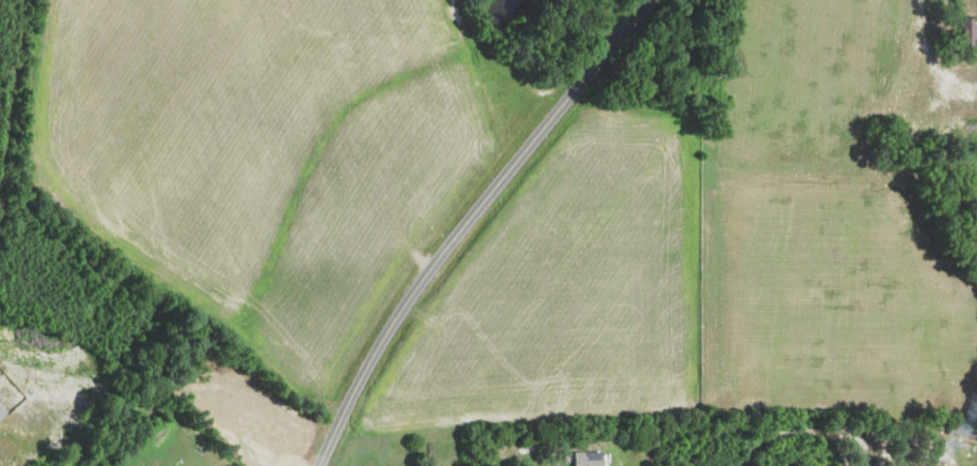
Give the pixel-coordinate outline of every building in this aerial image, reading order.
[(959,19),(959,46),(976,46),(976,19),(959,19)] [(571,453),(571,465),(598,465),(598,453),(571,453)]
